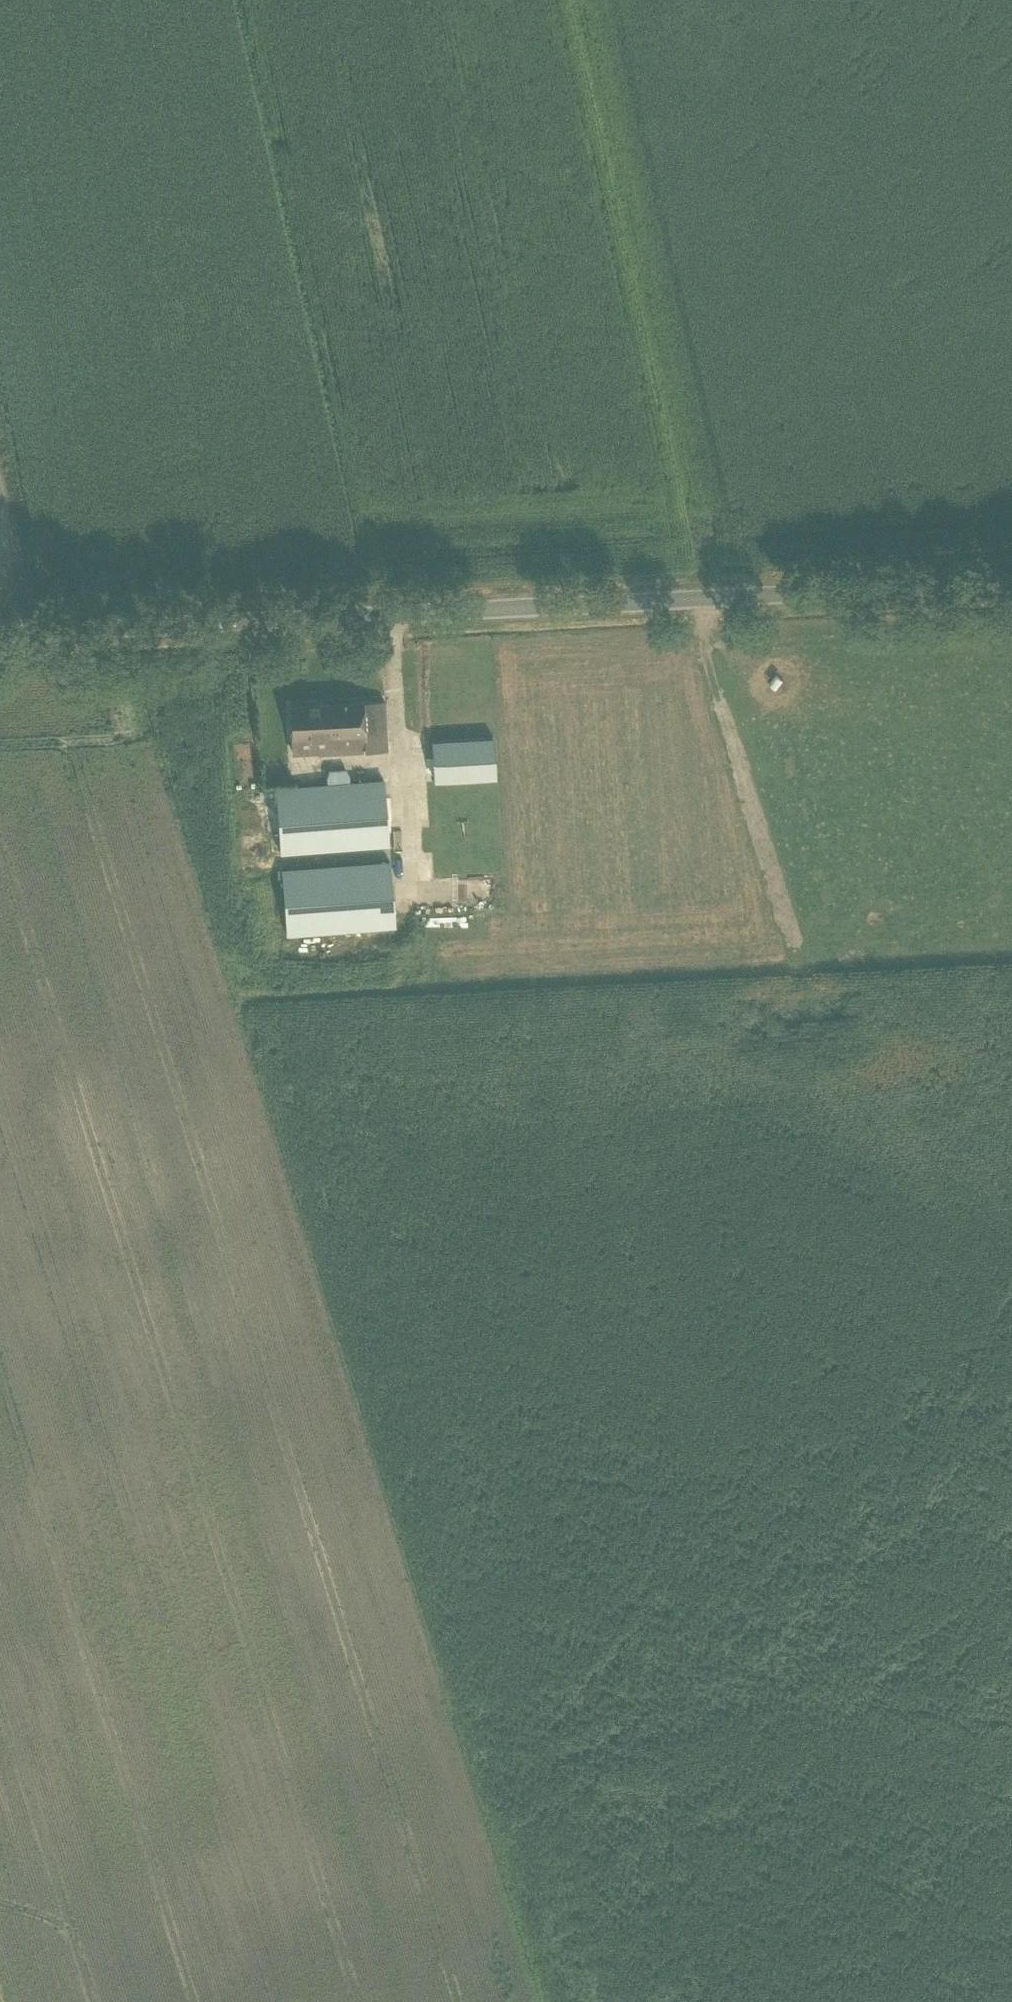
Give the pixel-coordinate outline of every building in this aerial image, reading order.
[(291,706),(293,755),(387,751),(385,701),(291,706)] [(492,736),(431,740),(434,780),(496,775),(492,736)] [(274,787),(280,855),(390,846),(384,778),(274,787)] [(281,869),(286,936),(395,928),(391,861),(281,869)]
